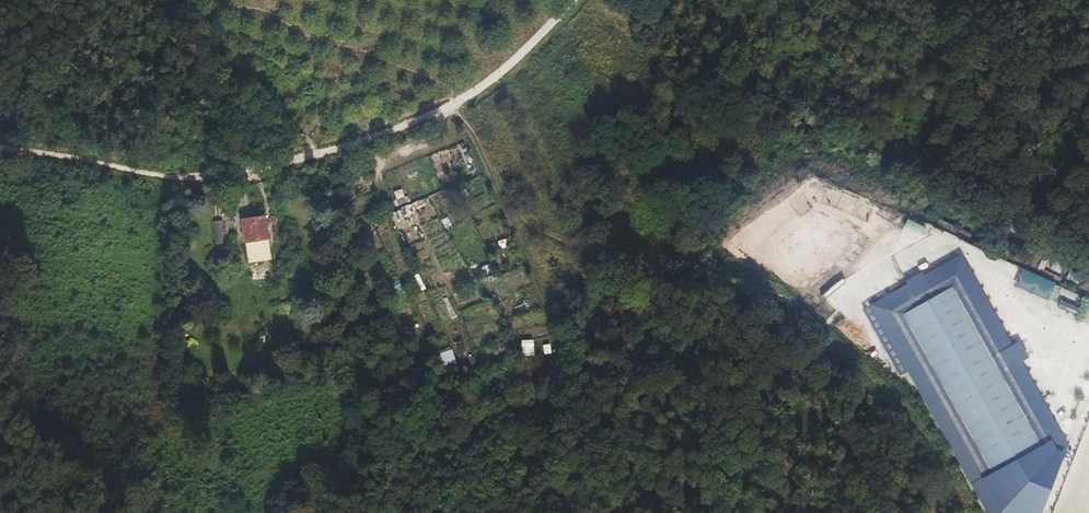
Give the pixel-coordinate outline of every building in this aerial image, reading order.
[(266,212),(256,214),(260,236),(270,234),(266,212)] [(214,238),(222,238),(223,220),(214,219),(214,238)] [(1073,260),(1088,268),(1088,263),(1076,256),(1073,260)] [(483,274),(494,270),(491,262),(480,267),(483,274)] [(1008,277),(1042,292),(1048,278),(1014,264),(1008,277)] [(1062,285),(1088,297),(1088,275),(1071,267),(1062,285)] [(396,291),(404,288),(399,279),(392,283),(396,291)] [(959,282),(903,315),(990,474),(994,472),(1005,492),(1034,475),(1023,454),(1040,446),(1033,432),(1039,427),(959,282)] [(1065,313),(1075,317),(1083,296),(1073,292),(1065,313)] [(1013,323),(1007,326),(1014,340),(1020,337),(1013,323)] [(452,348),(439,352),(444,366),(457,362),(452,348)]
